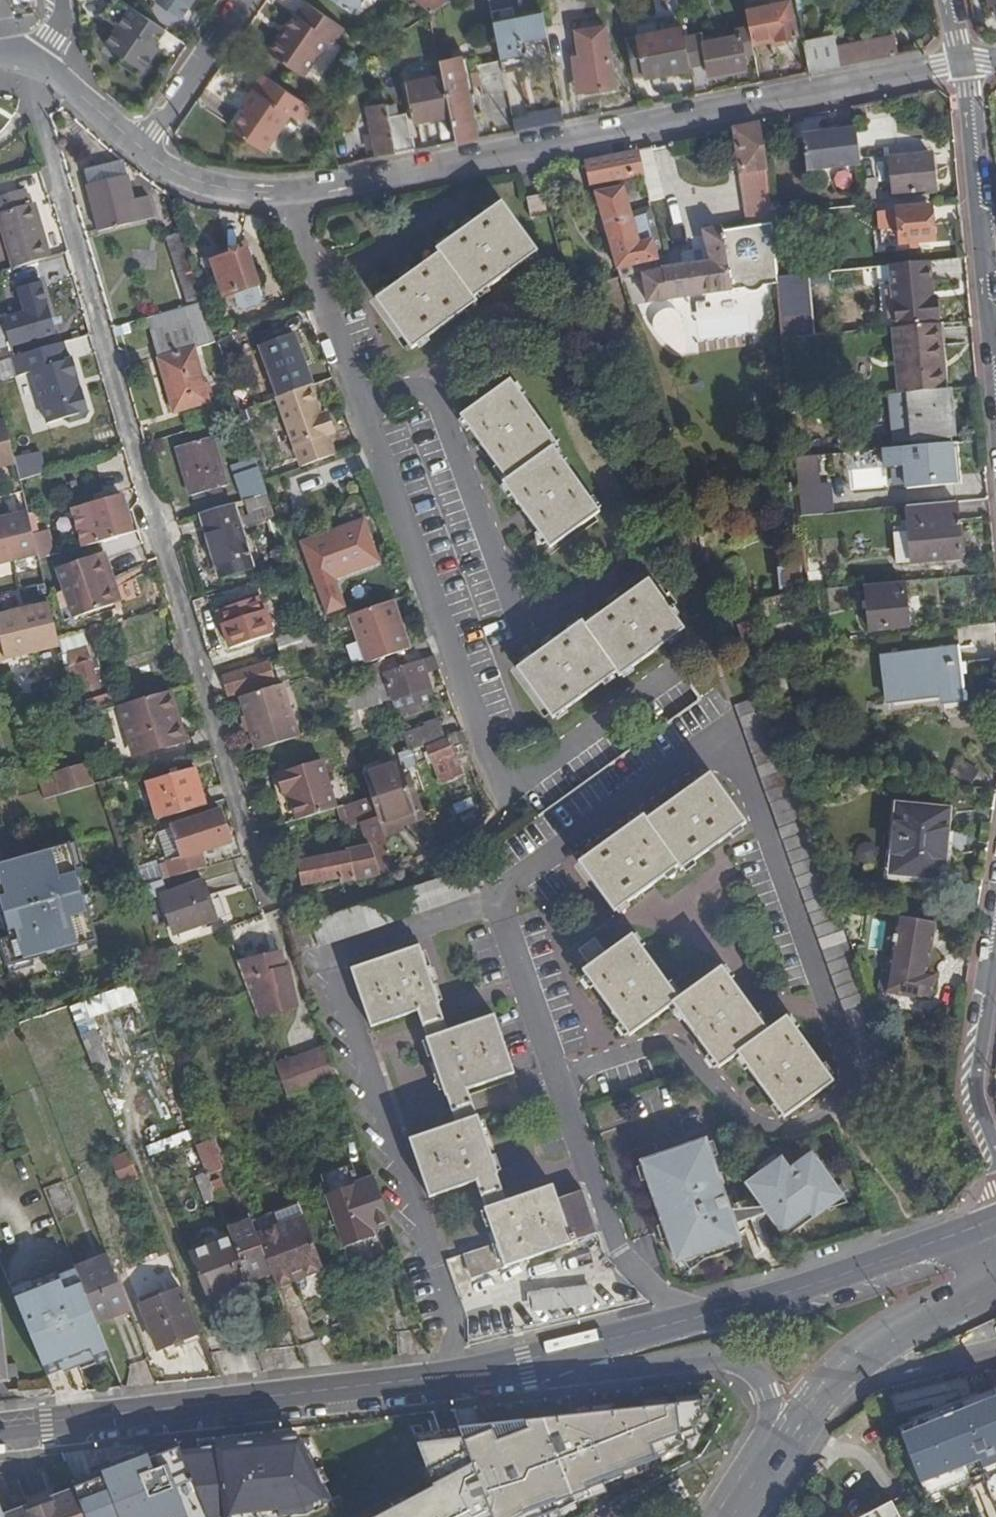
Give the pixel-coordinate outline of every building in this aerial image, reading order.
[(121,0),(111,0),(100,16),(117,27),(105,46),(122,57),(118,63),(139,77),(158,47),(155,45),(165,29),(121,0)] [(156,1),(181,18),(193,0),(157,0),(156,1)] [(361,0),(333,0),(352,13),(361,0)] [(430,11),(446,0),(414,0),(430,11)] [(493,22),(513,18),(510,0),(488,0),(493,22)] [(743,7),(747,26),(749,36),(793,28),(788,0),(779,0),(743,7)] [(332,40),(343,24),(304,1),(294,15),(291,14),(283,26),(287,29),(280,37),(276,35),(266,51),(303,73),(328,37),(332,40)] [(546,52),(550,51),(543,12),(513,18),(493,22),(500,58),(503,70),(528,65),(529,69),(518,72),(522,94),(552,87),(546,52)] [(659,20),(623,27),(627,47),(637,45),(636,36),(682,27),(679,12),(659,15),(659,20)] [(602,24),(574,30),(585,90),(614,85),(602,24)] [(743,52),(752,50),(749,36),(747,26),(738,28),(740,35),(703,42),(701,35),(684,38),(690,66),(690,68),(700,65),(702,74),(745,66),(743,52)] [(637,45),(627,47),(631,67),(641,65),(643,75),(690,66),(684,38),(682,27),(636,36),(637,45)] [(833,30),(801,35),(809,71),(840,65),(835,41),(833,30)] [(889,30),(862,36),(867,60),(868,60),(894,55),(889,30)] [(864,61),(867,60),(862,36),(835,41),(840,65),(864,61)] [(460,54),(439,58),(443,75),(450,114),(456,141),(476,137),(460,54)] [(481,93),(506,89),(503,70),(500,58),(475,63),(481,93)] [(633,76),(643,75),(641,65),(631,67),(633,76)] [(245,109),(230,131),(262,152),(288,115),(296,121),(306,106),(260,75),(240,105),(245,109)] [(367,109),(377,158),(411,150),(408,136),(406,137),(403,124),(450,114),(443,75),(406,83),(412,113),(395,118),(393,104),(387,105),(375,108),(367,109)] [(385,93),(372,95),(375,108),(387,105),(385,93)] [(309,108),(306,106),(296,121),(299,123),(309,108)] [(867,120),(864,106),(853,108),(856,123),(867,120)] [(535,118),(536,126),(563,120),(561,107),(541,112),(542,117),(535,118)] [(542,117),(541,112),(512,118),(514,130),(536,126),(535,118),(542,117)] [(737,171),(762,167),(757,126),(734,131),(737,171)] [(808,179),(860,171),(855,133),(829,137),(830,141),(803,145),(808,179)] [(665,198),(652,147),(637,150),(642,168),(650,201),(665,198)] [(590,181),(642,168),(637,150),(601,157),(585,160),(590,181)] [(887,159),(891,196),(897,195),(897,197),(931,191),(926,154),(887,159)] [(129,177),(143,173),(132,164),(126,160),(84,171),(101,230),(156,215),(150,195),(136,199),(129,177)] [(594,192),(614,264),(659,255),(653,236),(637,238),(621,186),(594,192)] [(875,186),(862,188),(865,209),(898,205),(897,197),(897,195),(891,196),(876,198),(875,186)] [(12,267),(49,256),(41,230),(37,231),(29,204),(27,205),(22,189),(0,196),(0,228),(12,267)] [(542,198),(526,201),(530,221),(546,218),(542,198)] [(34,203),(29,204),(37,231),(41,230),(34,203)] [(435,254),(373,299),(408,348),(469,303),(466,299),(530,251),(497,205),(434,251),(435,254)] [(928,209),(896,213),(901,253),(933,248),(928,209)] [(167,235),(189,304),(203,300),(180,230),(167,235)] [(643,273),(644,300),(776,293),(775,289),(775,284),(769,232),(725,236),(725,232),(704,233),(706,265),(665,268),(665,271),(643,273)] [(247,246),(214,257),(227,297),(237,294),(240,300),(245,304),(259,300),(262,291),(247,246)] [(935,298),(930,261),(891,267),(893,284),(897,328),(898,331),(937,325),(935,321),(941,320),(939,298),(935,298)] [(828,281),(775,289),(776,293),(781,347),(817,341),(811,295),(830,292),(828,281)] [(893,284),(882,285),(886,330),(897,328),(893,284)] [(195,348),(217,341),(205,305),(148,322),(174,412),(210,401),(195,348)] [(0,320),(0,359),(11,355),(16,354),(13,343),(54,331),(47,306),(0,320)] [(944,389),(937,325),(898,331),(891,332),(898,396),(908,394),(944,389)] [(290,333),(256,346),(275,397),(306,386),(310,384),(290,333)] [(16,354),(11,355),(17,374),(31,370),(46,423),(62,418),(68,421),(83,417),(87,410),(81,389),(79,389),(75,374),(76,374),(71,358),(66,359),(61,341),(16,354)] [(508,382),(460,416),(504,479),(500,482),(545,544),(594,510),(549,448),(554,444),(508,382)] [(306,386),(275,397),(274,398),(298,468),(332,456),(306,386)] [(953,437),(948,389),(944,389),(908,394),(915,443),(953,437)] [(4,418),(0,419),(0,464),(14,461),(4,418)] [(212,437),(178,447),(191,494),(225,484),(212,437)] [(947,446),(881,454),(883,472),(903,470),(906,493),(952,486),(950,468),(946,468),(945,460),(949,459),(947,446)] [(240,486),(264,479),(257,459),(234,466),(240,486)] [(239,486),(244,500),(267,493),(269,493),(264,479),(240,486),(239,486)] [(823,485),(797,488),(799,501),(823,498),(823,485)] [(274,516),(267,493),(244,500),(251,524),(274,516)] [(84,507),(94,542),(127,533),(116,497),(84,507)] [(823,498),(799,501),(801,525),(827,521),(823,498)] [(961,560),(956,502),(906,510),(908,530),(912,565),(912,566),(961,560)] [(254,581),(233,503),(200,512),(223,589),(254,581)] [(74,509),(84,545),(94,542),(84,507),(74,509)] [(0,515),(0,560),(35,553),(25,510),(0,515)] [(359,523),(304,544),(328,610),(345,605),(334,577),(374,562),(359,523)] [(908,530),(892,532),(895,568),(912,565),(908,530)] [(96,551),(74,557),(89,607),(130,595),(118,550),(98,555),(96,551)] [(799,578),(782,580),(784,599),(802,596),(799,578)] [(823,578),(807,580),(809,600),(825,598),(823,578)] [(579,622),(515,668),(551,716),(613,669),(617,674),(678,628),(671,618),(675,614),(669,605),(664,609),(643,581),(581,625),(579,622)] [(907,627),(904,586),(865,591),(869,632),(907,627)] [(260,599),(232,608),(233,612),(251,607),(261,643),(268,641),(274,640),(260,599)] [(56,644),(45,601),(0,613),(0,658),(56,644)] [(389,603),(348,617),(364,667),(406,652),(389,603)] [(261,643),(251,607),(233,612),(243,648),(261,643)] [(751,627),(748,618),(728,623),(739,651),(754,650),(747,629),(751,627)] [(112,636),(109,622),(55,637),(61,663),(73,660),(81,689),(98,684),(90,656),(93,655),(90,642),(112,636)] [(268,641),(274,660),(301,653),(320,647),(315,628),(274,640),(268,641)] [(958,648),(884,656),(889,702),(941,696),(942,703),(962,700),(958,648)] [(430,689),(422,662),(378,677),(387,699),(395,720),(420,711),(414,695),(430,689)] [(264,683),(259,665),(221,675),(226,693),(264,683)] [(387,699),(378,677),(336,693),(349,731),(360,727),(355,712),(387,699)] [(126,682),(71,697),(79,716),(118,704),(132,700),(126,682)] [(237,698),(252,750),(295,738),(280,686),(237,698)] [(132,700),(118,704),(132,754),(178,741),(173,723),(177,722),(168,690),(132,700)] [(860,1050),(885,1041),(835,906),(783,768),(755,695),(730,704),(860,1050)] [(432,720),(400,731),(406,747),(438,737),(432,720)] [(677,720),(663,725),(670,745),(684,740),(677,720)] [(173,723),(178,741),(182,740),(177,722),(173,723)] [(454,763),(461,761),(451,732),(442,736),(442,737),(424,743),(437,779),(457,772),(454,763)] [(394,758),(362,769),(372,799),(378,816),(410,805),(394,758)] [(982,770),(961,758),(952,774),(973,786),(982,770)] [(287,794),(295,821),(334,809),(319,762),(275,775),(281,795),(287,794)] [(43,798),(90,785),(84,764),(54,772),(56,780),(38,785),(43,798)] [(159,780),(169,815),(205,804),(195,770),(159,780)] [(642,822),(636,827),(581,870),(618,918),(659,888),(679,872),(682,876),(729,841),(746,828),(707,779),(706,779),(646,826),(642,822)] [(378,871),(395,867),(378,816),(372,799),(339,808),(345,827),(361,823),(366,839),(378,871)] [(943,879),(948,809),(898,804),(891,876),(943,879)] [(190,819),(169,824),(169,825),(178,856),(216,845),(216,843),(228,839),(219,810),(190,819)] [(169,825),(155,829),(164,860),(178,856),(169,825)] [(340,880),(378,871),(366,839),(332,848),(333,853),(290,864),(296,884),(339,874),(340,880)] [(0,938),(0,941),(6,964),(95,939),(67,842),(0,861),(0,906),(9,936),(0,938)] [(132,871),(137,885),(177,873),(174,860),(145,868),(144,867),(132,871)] [(162,892),(168,890),(165,878),(138,886),(141,895),(162,892)] [(168,890),(162,892),(174,930),(216,917),(205,879),(168,890)] [(924,975),(932,921),(902,917),(894,962),(888,961),(886,972),(892,973),(889,992),(929,998),(932,975),(924,975)] [(724,1071),(726,1070),(742,1058),(782,1111),(817,1084),(829,1075),(798,1032),(791,1022),(772,1036),(724,972),(698,992),(682,1004),(636,943),(611,962),(600,948),(585,959),(596,973),(588,979),(636,1041),(677,1009),(724,1071)] [(161,952),(166,965),(178,960),(173,947),(161,952)] [(371,1027),(416,1011),(456,1125),(410,1142),(431,1198),(476,1181),(499,1244),(467,1256),(475,1276),(601,1232),(587,1191),(560,1199),(555,1186),(507,1202),(467,1087),(514,1070),(495,1014),(446,1030),(418,948),(351,970),(371,1027)] [(255,960),(238,965),(243,977),(254,1006),(262,1003),(294,996),(287,967),(281,968),(277,953),(254,958),(255,960)] [(299,1009),(294,996),(262,1003),(254,1006),(255,1008),(259,1018),(299,1009)] [(97,1025),(81,1031),(98,1072),(113,1065),(97,1025)] [(330,1045),(278,1066),(289,1094),(341,1074),(330,1045)] [(341,1079),(322,1087),(331,1111),(350,1103),(341,1079)] [(146,1145),(149,1155),(184,1141),(181,1132),(146,1145)] [(711,1134),(634,1160),(661,1239),(669,1236),(675,1256),(698,1249),(703,1256),(740,1243),(736,1231),(732,1220),(728,1206),(721,1189),(729,1186),(711,1134)] [(128,1147),(111,1154),(122,1181),(139,1175),(128,1147)] [(214,1147),(199,1153),(206,1172),(220,1207),(221,1211),(235,1206),(223,1177),(226,1176),(214,1147)] [(769,1213),(787,1237),(802,1226),(827,1207),(825,1204),(839,1194),(809,1154),(788,1170),(779,1159),(755,1177),(744,1185),(762,1208),(763,1209),(765,1208),(769,1213)] [(324,1172),(332,1191),(360,1180),(353,1162),(324,1172)] [(374,1224),(395,1215),(391,1206),(378,1173),(360,1180),(332,1191),(351,1244),(377,1233),(374,1224)] [(220,1207),(208,1180),(197,1184),(208,1212),(220,1207)] [(63,1181),(45,1188),(58,1221),(76,1214),(63,1181)] [(763,1209),(762,1208),(728,1206),(732,1220),(769,1213),(765,1208),(763,1209)] [(307,1216),(258,1234),(261,1244),(272,1271),(278,1286),(296,1279),(307,1305),(337,1293),(337,1292),(307,1216)] [(252,1219),(227,1228),(231,1238),(235,1248),(247,1280),(272,1271),(261,1244),(258,1234),(252,1219)] [(206,1296),(247,1280),(235,1248),(231,1238),(188,1255),(206,1296)] [(110,1256),(77,1268),(78,1271),(84,1286),(99,1322),(131,1310),(110,1256)] [(11,1291),(46,1374),(63,1367),(78,1361),(93,1355),(96,1362),(112,1355),(99,1322),(84,1286),(78,1271),(59,1278),(56,1272),(11,1291)] [(588,1276),(527,1280),(528,1300),(589,1295),(588,1276)] [(180,1290),(141,1304),(159,1347),(198,1332),(180,1290)] [(3,1384),(3,1380),(18,1379),(17,1367),(2,1368),(1,1364),(7,1362),(4,1331),(0,1332),(0,1384),(3,1384)] [(81,1368),(96,1362),(93,1355),(78,1361),(80,1365),(81,1368)] [(80,1365),(78,1361),(63,1367),(65,1372),(80,1365)] [(459,1429),(493,1516),(551,1516),(589,1497),(586,1488),(654,1460),(683,1444),(680,1435),(694,1429),(698,1421),(691,1402),(459,1429)] [(912,1413),(898,1418),(902,1429),(915,1424),(912,1413)] [(459,1429),(413,1434),(436,1487),(376,1516),(493,1516),(459,1429)] [(181,1450),(172,1447),(104,1471),(106,1478),(73,1488),(84,1516),(257,1516),(308,1511),(332,1498),(299,1438),(181,1450)] [(985,1490),(991,1505),(995,1503),(995,1485),(985,1490)] [(73,1487),(50,1496),(58,1516),(57,1516),(84,1516),(73,1487)] [(892,1501),(863,1516),(900,1516),(892,1501)] [(1,1514),(2,1516),(31,1516),(26,1504),(1,1514)]
